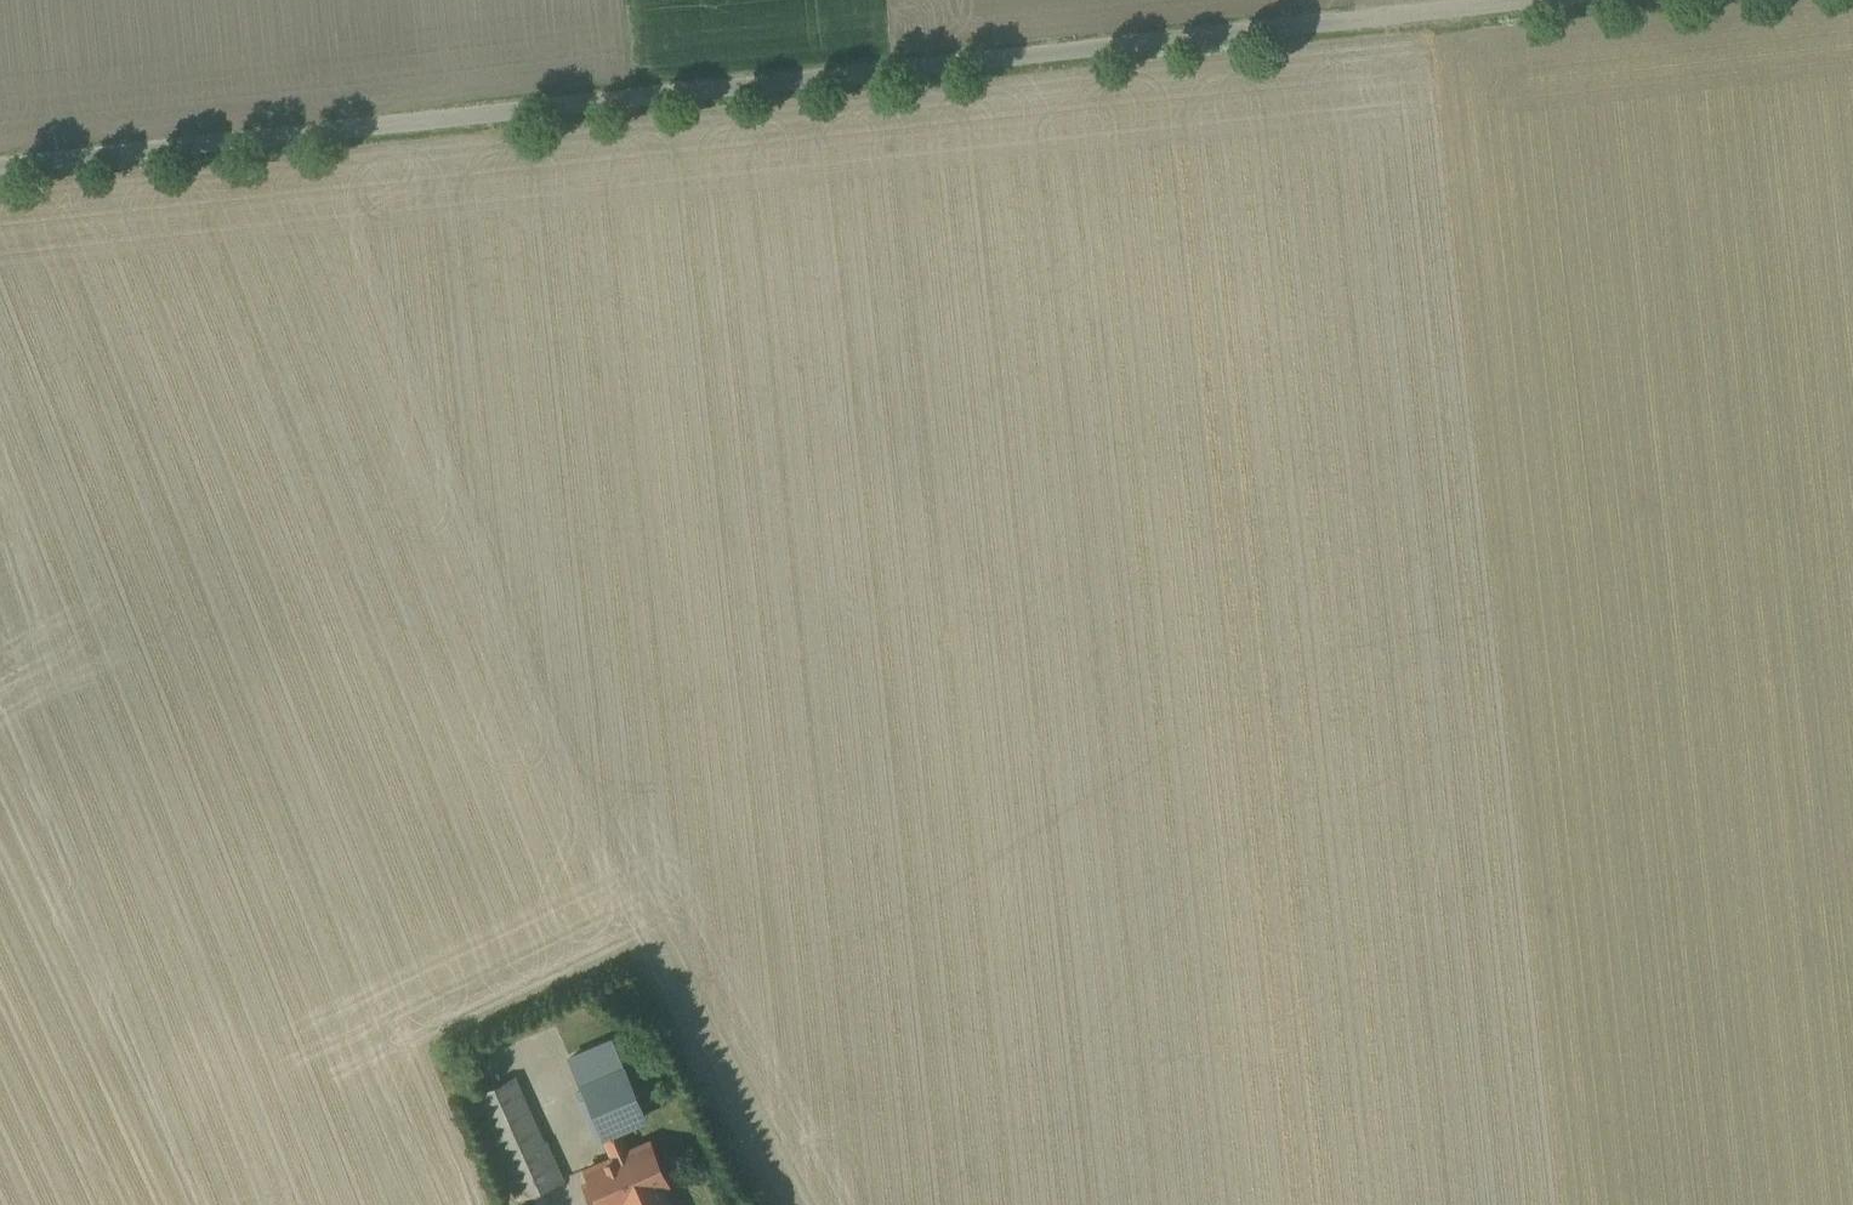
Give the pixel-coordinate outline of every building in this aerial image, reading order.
[(648,1118),(623,1063),(580,1082),(605,1137),(625,1129),(648,1118)] [(517,1075),(471,1096),(519,1201),(564,1181),(517,1075)] [(661,1187),(669,1184),(651,1140),(633,1148),(625,1129),(605,1137),(613,1158),(583,1171),(598,1204),(669,1204),(661,1187)]
